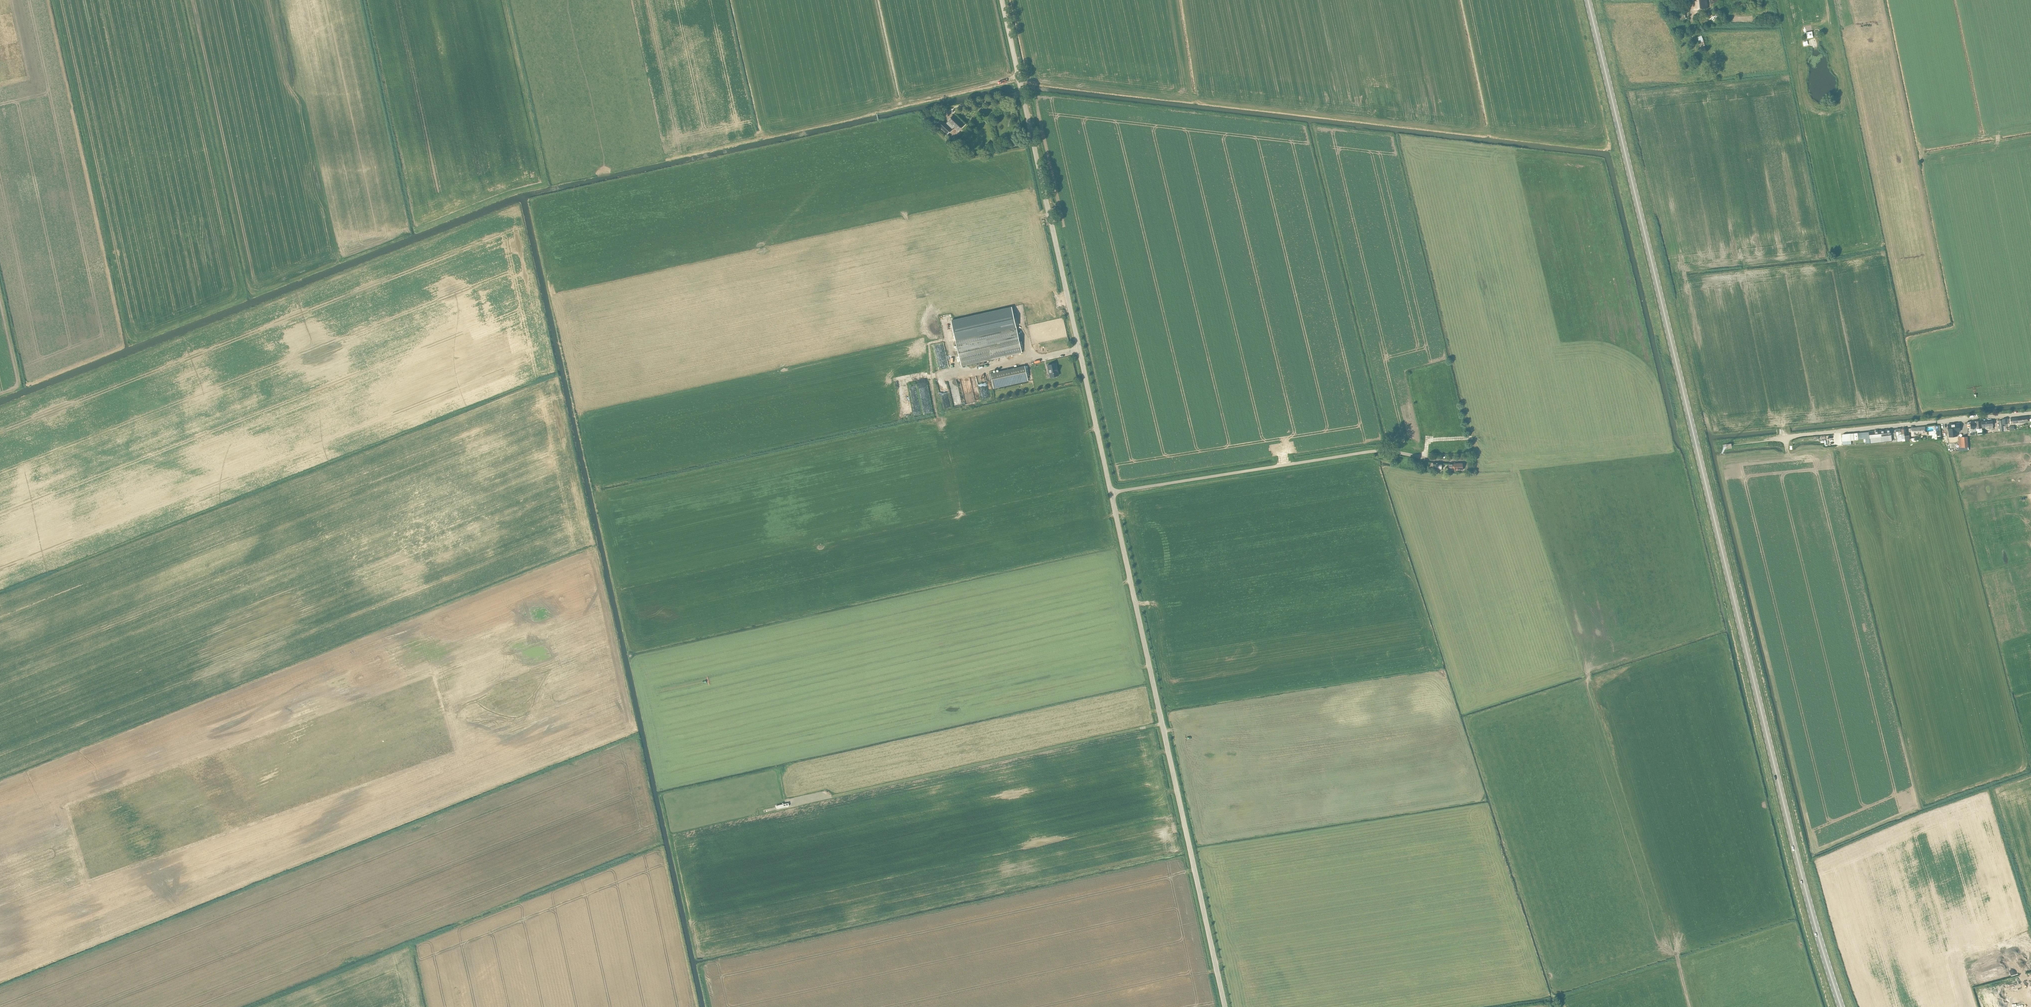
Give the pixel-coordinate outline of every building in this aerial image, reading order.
[(1694,9),(1708,7),(1707,0),(1693,0),(1694,9)] [(948,134),(952,130),(955,127),(959,130),(964,125),(953,114),(948,120),(948,121),(946,124),(945,123),(941,119),(937,123),(948,134)] [(1010,304),(950,318),(961,366),(1022,353),(1010,304)] [(934,344),(939,370),(948,368),(943,342),(934,344)] [(1056,363),(1047,365),(1050,377),(1053,376),(1053,377),(1056,377),(1056,376),(1059,375),(1058,371),(1057,367),(1056,363)] [(994,388),(1023,382),(1028,381),(1025,366),(990,373),(994,388)] [(959,405),(964,404),(964,401),(962,388),(960,388),(959,394),(956,379),(954,379),(950,380),(950,381),(950,384),(950,386),(953,400),(956,400),(957,396),(959,396),(960,396),(959,403),(956,403),(955,405),(957,404),(959,405)] [(1968,423),(1968,428),(1971,427),(1971,429),(1974,428),(1975,431),(1982,430),(1982,428),(1982,422),(1982,421),(1970,422),(1971,423),(1968,423)] [(1986,429),(1989,429),(1993,428),(1993,425),(1993,421),(1982,422),(1982,428),(1986,428),(1986,429)] [(1951,432),(1951,437),(1952,438),(1955,437),(1955,436),(1957,436),(1957,431),(1960,431),(1960,428),(1960,423),(1948,424),(1948,429),(1949,432),(1951,432)] [(1936,430),(1932,431),(1933,438),(1941,437),(1940,425),(1936,425),(1935,425),(1936,430)] [(1891,429),(1880,431),(1878,432),(1878,431),(1869,432),(1871,443),(1881,442),(1881,441),(1892,440),(1891,429)] [(1863,438),(1863,437),(1863,432),(1845,434),(1846,441),(1842,441),(1843,444),(1848,444),(1852,444),(1851,440),(1858,440),(1858,439),(1863,438)] [(1958,437),(1959,447),(1960,447),(1960,451),(1969,451),(1968,446),(1968,447),(1967,437),(1958,437)]
